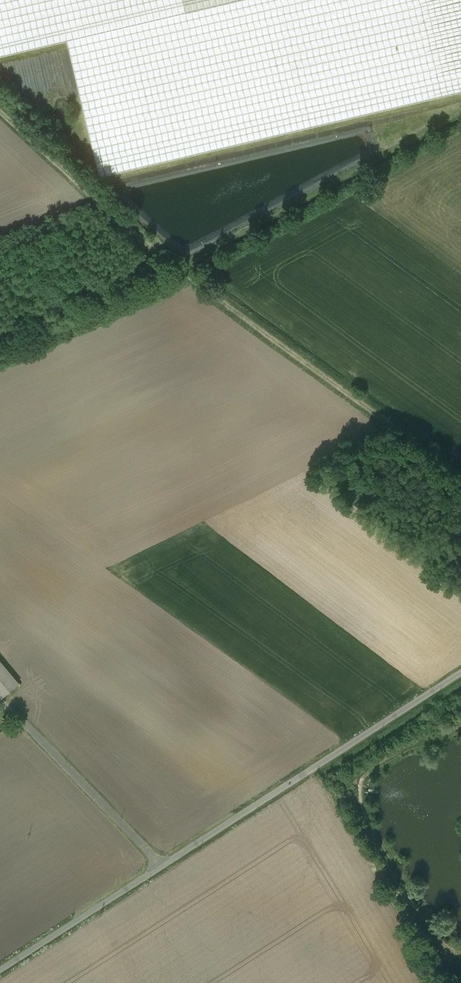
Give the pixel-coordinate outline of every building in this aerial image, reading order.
[(67,41),(99,177),(460,92),(460,0),(0,0),(0,57),(67,41)] [(3,697),(20,683),(0,660),(0,694),(3,697)]
